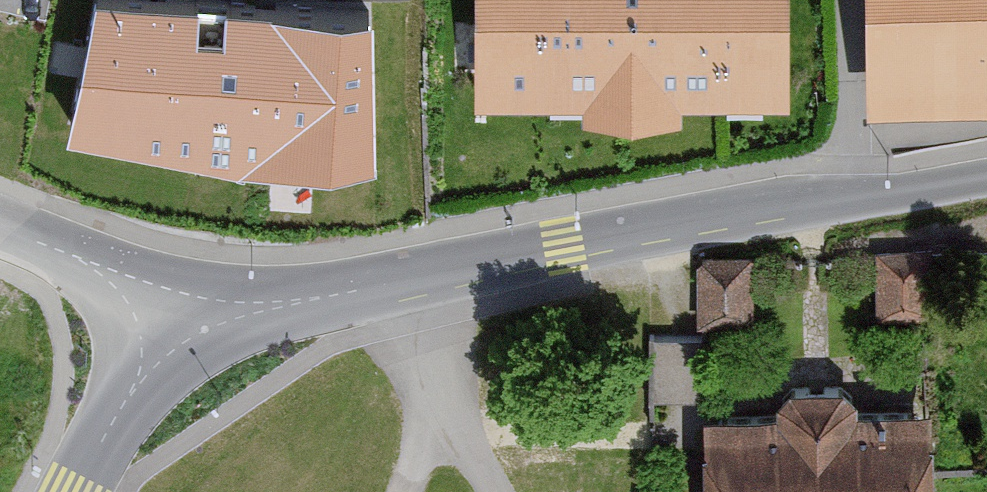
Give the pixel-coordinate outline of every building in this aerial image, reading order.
[(320,184),(372,174),(366,19),(104,0),(75,147),(320,184)] [(497,91),(773,92),(773,0),(497,0),(497,91)] [(866,99),(986,97),(986,0),(863,0),(866,99)] [(933,259),(882,256),(879,317),(930,320),(933,259)] [(751,322),(749,263),(697,265),(699,324),(751,322)] [(855,403),(834,391),(793,391),(778,404),(779,417),(700,419),(701,491),(930,491),(928,414),(855,415),(855,403)]
